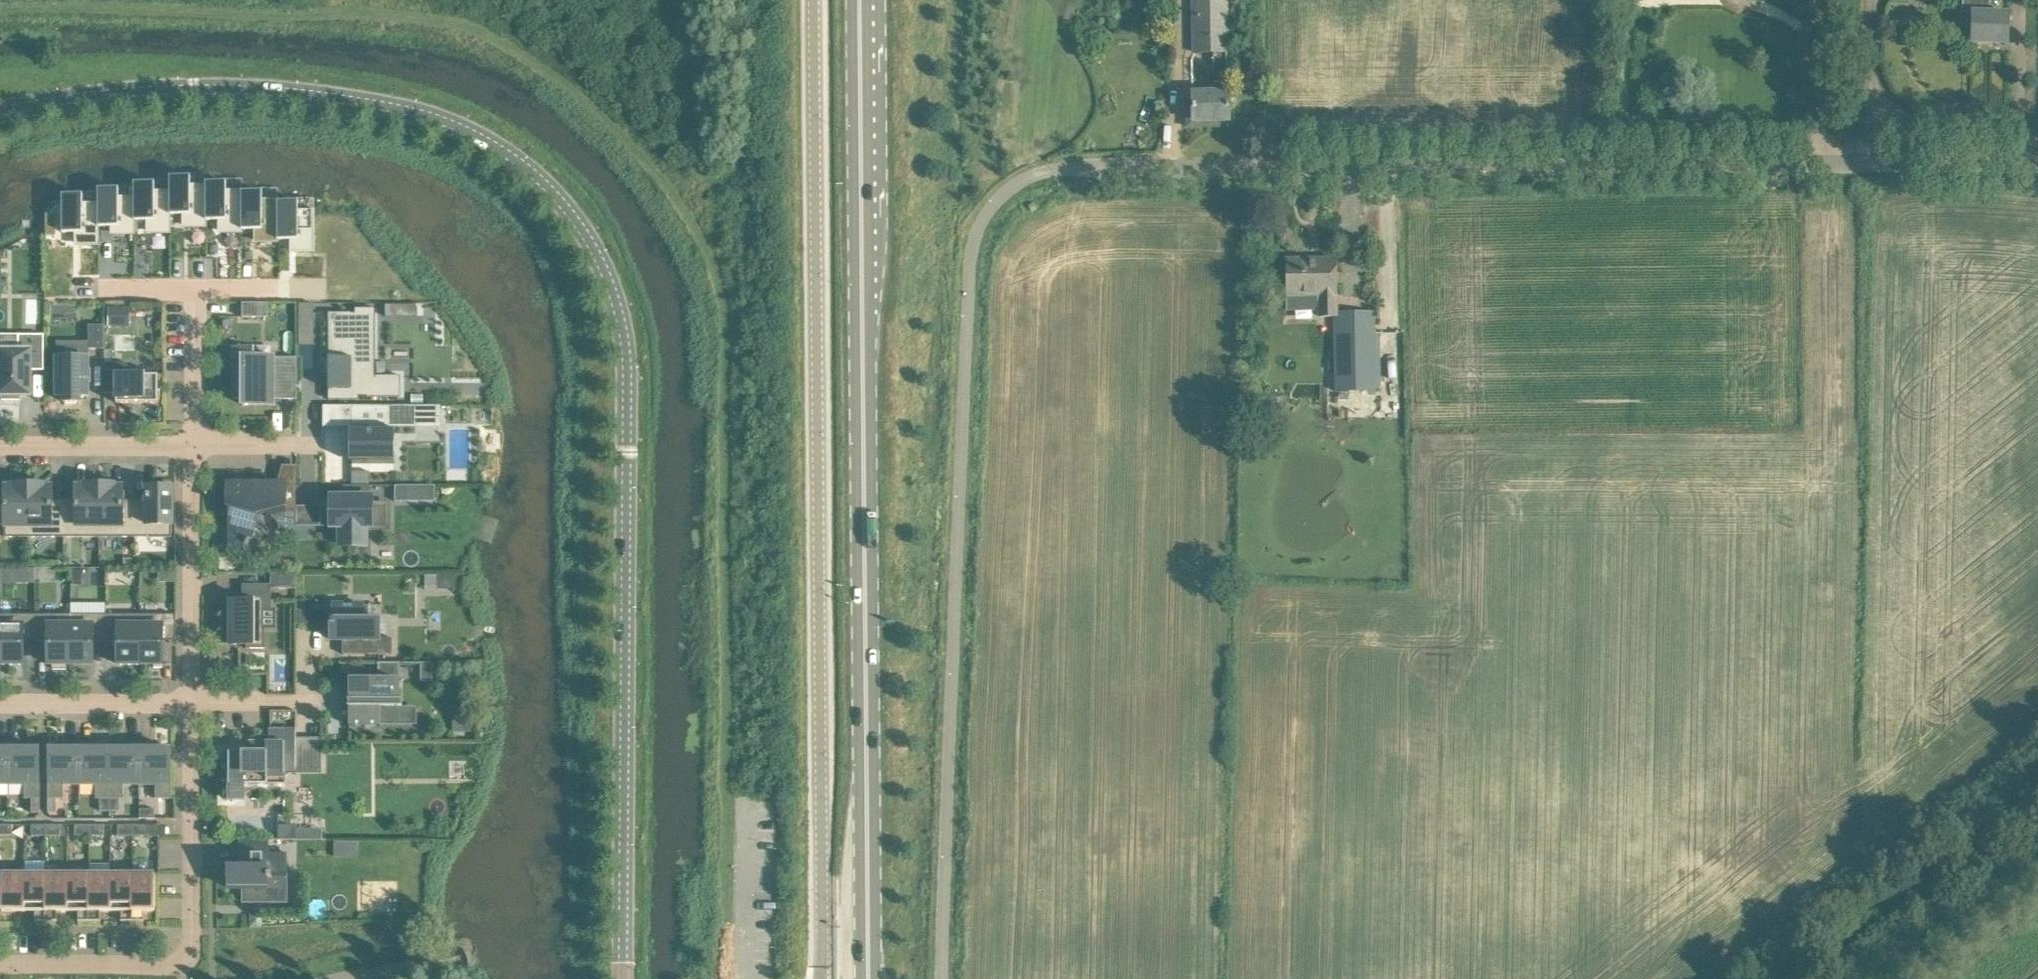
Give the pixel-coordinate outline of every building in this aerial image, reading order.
[(1195,52),(1214,52),(1228,52),(1227,0),(1194,0),(1195,52)] [(1962,12),(1972,13),(1971,41),(2007,42),(2007,22),(2008,14),(1990,13),(1991,0),(1962,0),(1962,12)] [(1193,110),(1187,110),(1188,126),(1211,126),(1211,120),(1229,120),(1229,100),(1228,52),(1214,52),(1214,92),(1193,93),(1193,110)] [(135,182),(135,234),(136,234),(136,220),(153,220),(153,233),(171,233),(171,176),(170,176),(170,190),(154,190),(154,182),(135,182)] [(171,176),(171,233),(172,233),(172,214),(188,214),(189,227),(207,227),(207,182),(206,182),(206,184),(191,184),(191,176),(171,176)] [(99,188),(99,245),(100,245),(100,226),(117,226),(117,234),(135,234),(135,182),(134,182),(134,196),(119,197),(119,188),(99,188)] [(207,182),(207,227),(207,220),(224,219),(224,233),(242,233),(242,190),(227,190),(227,182),(207,182)] [(83,194),(62,194),(63,233),(81,232),(81,245),(99,245),(99,188),(98,188),(98,208),(83,208),(83,194)] [(242,190),(242,233),(243,233),(243,229),(260,229),(260,242),(278,242),(278,199),(263,199),(263,191),(243,191),(243,190),(242,190)] [(278,199),(278,242),(279,242),(279,239),(296,239),(296,252),(315,252),(315,222),(315,209),(298,209),(298,201),(279,201),(279,199),(278,199)] [(1336,258),(1286,259),(1286,279),(1287,295),(1287,311),(1320,310),(1320,316),(1336,316),(1336,294),(1337,294),(1336,278),(1336,258)] [(268,302),(242,302),(242,317),(268,317),(268,302)] [(129,307),(109,307),(109,325),(129,325),(129,307)] [(328,389),(329,399),(347,399),(347,397),(353,397),(353,399),(359,399),(359,395),(367,395),(367,396),(401,396),(400,375),(374,375),(374,320),(375,320),(375,308),(355,308),(355,313),(351,313),(351,312),(329,312),(329,321),(333,321),(333,358),(330,358),(330,375),(327,375),(327,376),(330,376),(330,389),(328,389)] [(313,322),(313,311),(299,311),(299,322),(313,322)] [(104,324),(89,324),(89,348),(104,348),(104,324)] [(1375,390),(1374,326),(1336,327),(1337,391),(1375,390)] [(20,398),(20,394),(30,394),(30,370),(44,370),(44,334),(18,334),(18,350),(0,350),(0,394),(1,394),(1,398),(20,398)] [(253,357),(253,349),(234,349),(234,398),(243,398),(243,405),(274,405),(274,399),(297,399),(297,357),(253,357)] [(89,356),(57,356),(57,396),(65,396),(65,402),(81,402),(81,396),(89,396),(89,382),(90,382),(90,370),(89,370),(89,356)] [(127,374),(127,362),(105,362),(105,392),(117,392),(117,402),(158,402),(158,374),(127,374)] [(351,427),(351,460),(393,460),(393,429),(392,429),(392,425),(416,425),(416,406),(416,405),(351,405),(351,427)] [(5,525),(5,536),(28,536),(28,484),(14,483),(14,487),(5,487),(5,500),(0,500),(0,525),(5,525)] [(135,500),(135,536),(172,536),(172,487),(172,483),(157,484),(157,487),(147,487),(147,500),(135,500)] [(28,484),(28,536),(64,536),(64,500),(52,500),(52,487),(43,487),(43,484),(28,484)] [(64,500),(64,536),(100,536),(100,484),(85,484),(85,487),(76,487),(76,500),(64,500)] [(100,484),(100,536),(135,536),(135,500),(123,500),(123,487),(114,487),(114,484),(100,484)] [(229,485),(229,505),(230,506),(231,544),(249,544),(258,512),(275,507),(281,517),(295,513),(295,532),(296,532),(297,513),(296,513),(296,485),(278,485),(277,491),(267,488),(267,485),(229,485)] [(331,505),(331,525),(341,525),(341,546),(365,546),(365,525),(385,525),(386,505),(372,505),(372,497),(371,497),(371,485),(344,485),(344,497),(340,497),(340,505),(331,505)] [(407,485),(395,485),(395,501),(407,501),(407,485)] [(272,589),(296,589),(296,572),(271,572),(271,584),(243,584),(243,601),(231,601),(231,644),(246,644),(246,648),(266,648),(266,629),(262,629),(262,607),(272,607),(272,589)] [(297,604),(297,623),(325,623),(325,610),(311,610),(311,604),(297,604)] [(363,604),(334,604),(334,619),(331,619),(331,639),(343,639),(343,654),(392,654),(392,638),(380,637),(380,619),(363,619),(363,604)] [(36,614),(1,614),(1,664),(23,664),(24,640),(36,640),(36,614)] [(67,664),(71,664),(70,614),(36,614),(36,640),(48,640),(48,664),(53,664),(53,668),(67,669),(67,664)] [(105,614),(70,614),(71,664),(93,664),(93,640),(105,640),(105,614)] [(118,664),(140,664),(140,614),(105,614),(105,640),(118,640),(118,664)] [(176,614),(140,614),(140,664),(154,663),(154,667),(163,667),(163,640),(176,640),(176,614)] [(348,698),(348,706),(351,706),(351,712),(351,724),(349,723),(349,725),(365,725),(366,726),(377,726),(377,725),(381,725),(381,724),(380,724),(379,719),(399,720),(399,706),(403,706),(403,698),(400,698),(400,663),(421,663),(421,681),(433,681),(433,673),(440,673),(440,662),(433,662),(378,662),(378,664),(379,664),(379,679),(370,679),(351,679),(351,682),(351,698),(348,698)] [(286,772),(297,772),(297,729),(295,729),(295,730),(271,730),(271,742),(250,742),(250,743),(251,751),(229,751),(229,799),(245,799),(245,784),(286,783),(286,772)] [(9,783),(9,741),(0,741),(0,783),(9,783)] [(32,798),(40,798),(40,783),(39,748),(20,748),(20,741),(9,741),(9,783),(24,783),(24,798),(32,798)] [(48,798),(57,798),(64,798),(64,783),(80,783),(80,741),(68,741),(68,748),(49,748),(49,783),(48,783),(48,798)] [(100,798),(110,798),(110,748),(92,748),(92,741),(80,741),(80,783),(96,783),(96,798),(100,798)] [(110,798),(120,798),(124,798),(124,783),(140,783),(140,741),(128,741),(128,748),(110,748),(110,798)] [(156,798),(172,798),(172,783),(171,783),(171,748),(152,748),(152,741),(140,741),(140,783),(156,783),(156,798)] [(40,812),(40,798),(32,798),(32,812),(40,812)] [(57,812),(57,798),(48,798),(48,812),(57,812)] [(110,812),(110,798),(100,798),(100,812),(110,812)] [(120,812),(120,798),(110,798),(110,812),(120,812)] [(155,818),(155,808),(140,808),(140,818),(155,818)] [(13,836),(13,824),(0,824),(0,836),(13,836)] [(33,836),(46,836),(46,824),(32,824),(33,836)] [(46,824),(46,836),(62,836),(62,824),(46,824)] [(76,836),(90,836),(90,824),(76,824),(76,836)] [(90,824),(90,836),(105,836),(105,824),(90,824)] [(119,836),(133,835),(133,824),(119,824),(119,836)] [(133,835),(147,835),(147,824),(133,824),(133,835)] [(279,827),(279,839),(297,840),(297,827),(279,827)] [(288,855),(288,853),(269,853),(269,854),(268,854),(268,841),(269,841),(269,839),(239,839),(239,841),(241,841),(241,844),(241,845),(241,853),(241,866),(237,866),(227,865),(227,880),(227,882),(229,882),(229,887),(242,887),(244,887),(244,901),(249,901),(249,902),(262,902),(262,901),(267,901),(267,877),(272,877),(272,876),(286,876),(286,874),(286,855),(288,855)] [(334,840),(334,857),(346,857),(347,840),(334,840)] [(25,873),(2,873),(2,879),(0,879),(0,895),(2,895),(2,911),(25,911),(25,873)] [(46,921),(46,873),(25,873),(25,911),(36,910),(36,920),(35,920),(35,921),(46,921)] [(68,911),(68,873),(46,873),(46,921),(58,921),(58,920),(56,920),(56,911),(68,911)] [(90,921),(90,873),(68,873),(68,911),(79,911),(79,920),(78,920),(78,921),(90,921)] [(111,911),(111,873),(90,873),(90,921),(101,921),(101,920),(100,920),(100,911),(111,911)] [(133,921),(133,873),(111,873),(111,911),(123,911),(123,920),(121,920),(121,921),(133,921)] [(133,873),(133,921),(144,921),(144,920),(143,920),(143,911),(155,911),(155,873),(133,873)]
